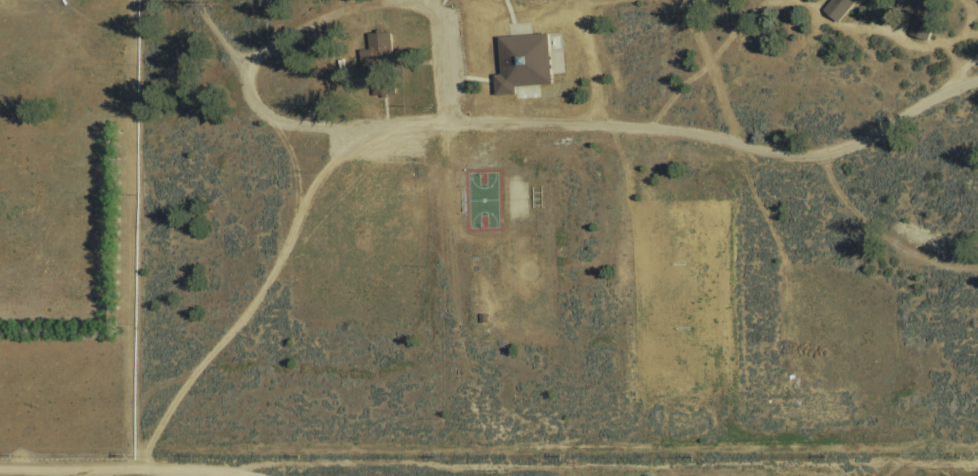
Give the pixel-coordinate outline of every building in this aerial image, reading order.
[(823,11),(832,0),(856,0),(837,23),(823,11)] [(498,37),(547,33),(551,84),(513,87),(513,94),(493,95),(492,75),(500,74),(498,37)]
